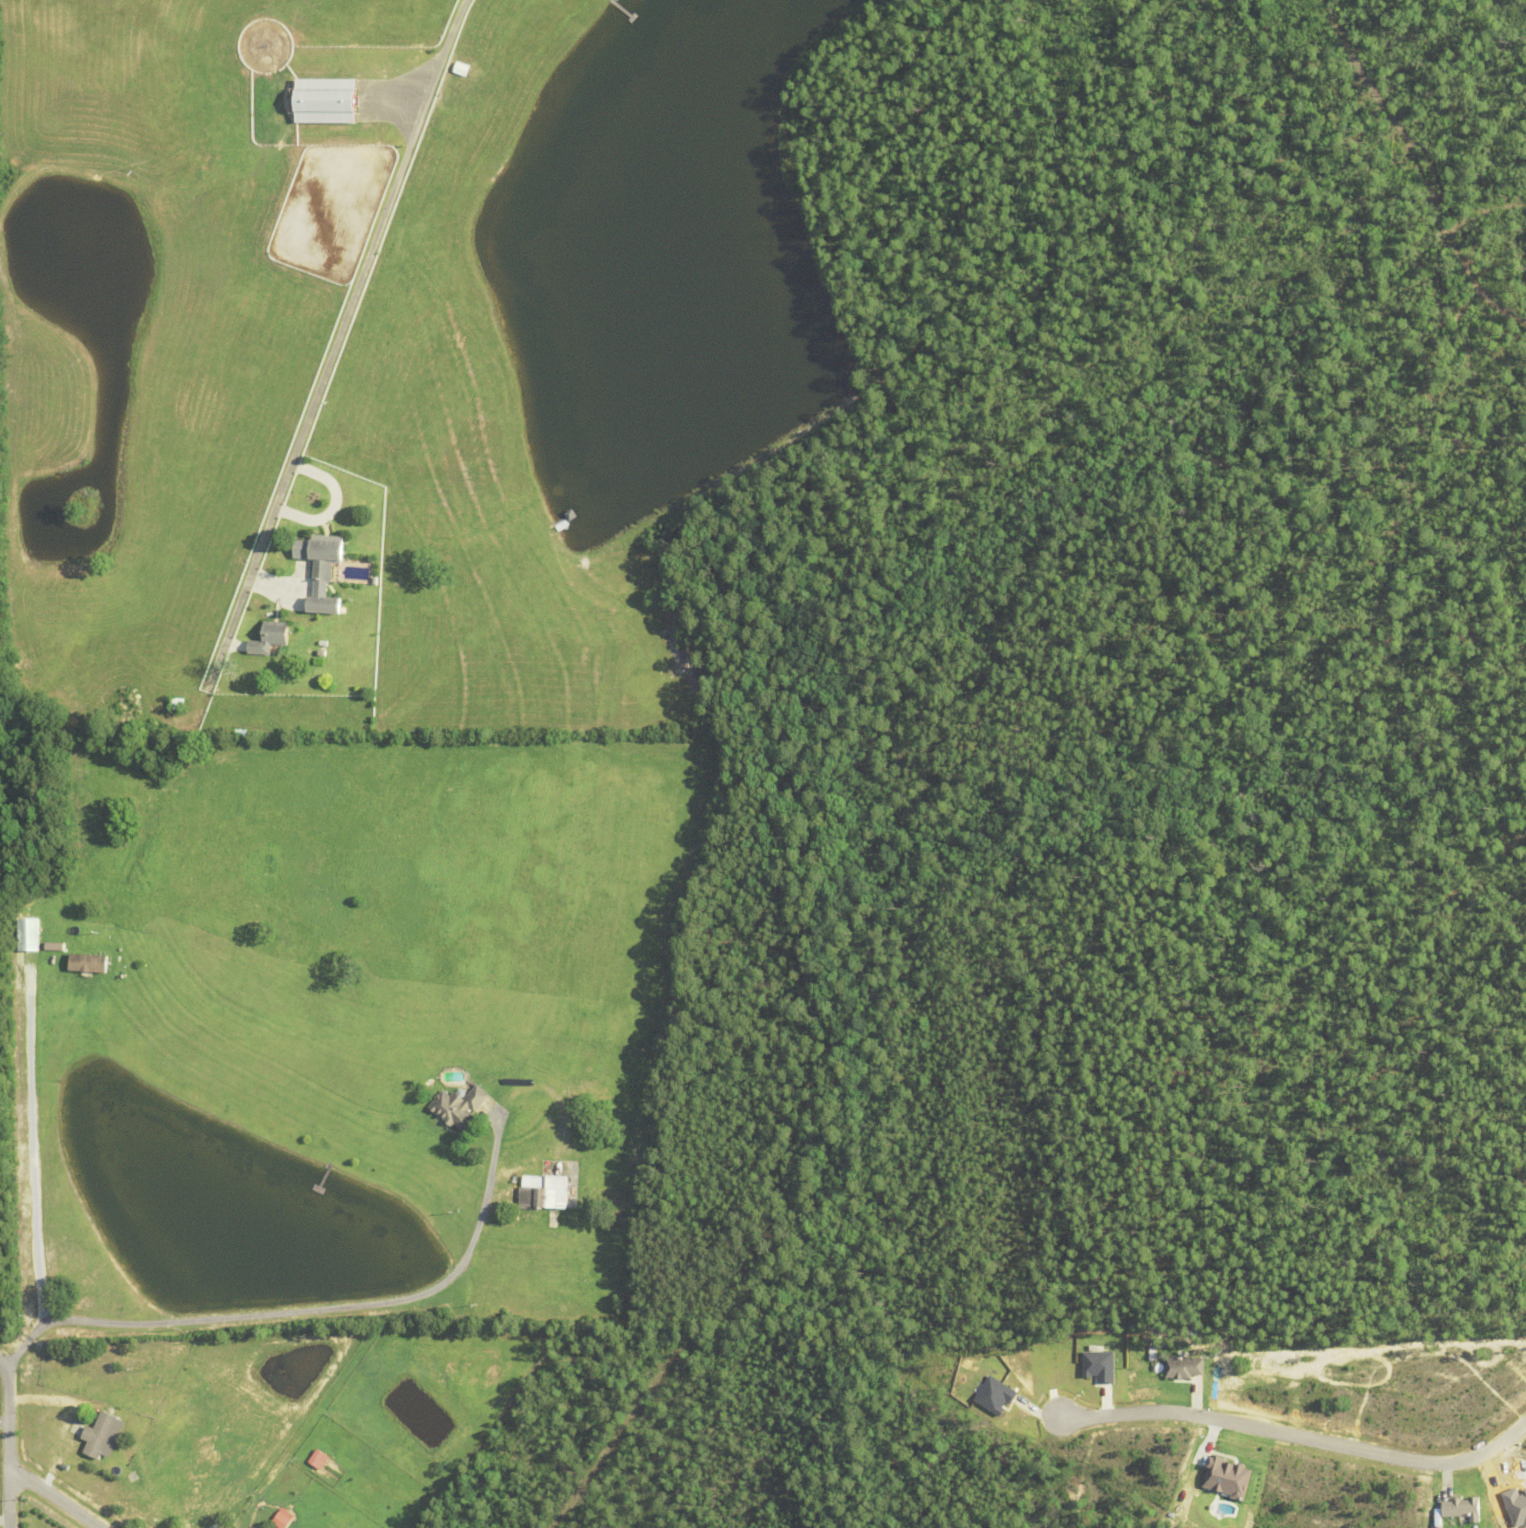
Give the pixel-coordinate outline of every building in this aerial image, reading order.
[(345,53),(355,49),(359,56),(348,60),(345,53)] [(456,69),(459,60),(472,64),(469,74),(456,69)] [(297,123),(297,79),(357,79),(357,123),(297,123)] [(565,514),(572,510),(577,517),(569,522),(565,514)] [(554,526),(566,520),(569,526),(558,532),(554,526)] [(333,564),(332,584),(327,584),(327,598),(340,599),(339,616),(307,615),(308,597),(313,597),(314,561),(310,561),(311,536),(343,537),(342,564),(333,564)] [(271,646),(270,656),(248,655),(248,641),(263,642),(264,622),(288,623),(287,646),(271,646)] [(171,710),(171,699),(185,700),(184,711),(171,710)] [(225,712),(225,701),(239,701),(239,712),(225,712)] [(18,921),(39,920),(40,953),(19,953),(18,921)] [(70,970),(108,972),(109,955),(70,954),(70,970)] [(463,1134),(455,1126),(451,1129),(436,1114),(435,1115),(428,1108),(443,1092),(450,1099),(455,1093),(463,1101),(478,1086),(490,1098),(474,1113),(470,1109),(467,1113),(476,1121),(463,1134)] [(518,1210),(520,1188),(522,1188),(523,1177),(569,1179),(567,1213),(518,1210)] [(507,1225),(509,1220),(523,1226),(521,1231),(507,1225)] [(1116,1382),(1116,1350),(1085,1351),(1085,1375),(1100,1375),(1100,1382),(1116,1382)] [(1204,1374),(1204,1357),(1167,1356),(1166,1377),(1193,1378),(1193,1373),(1204,1374)] [(976,1399),(1002,1415),(1011,1401),(1013,1403),(1020,1392),(992,1374),(976,1399)] [(118,1413),(99,1456),(84,1450),(103,1407),(107,1408),(109,1404),(116,1407),(114,1411),(118,1413)] [(330,1455),(317,1448),(309,1463),(322,1470),(330,1455)] [(1204,1485),(1245,1498),(1255,1467),(1214,1454),(1204,1485)] [(1443,1499),(1444,1516),(1472,1515),(1472,1521),(1483,1520),(1482,1497),(1443,1499)] [(283,1506),(273,1524),(280,1527),(289,1527),(297,1514),(283,1506)]
